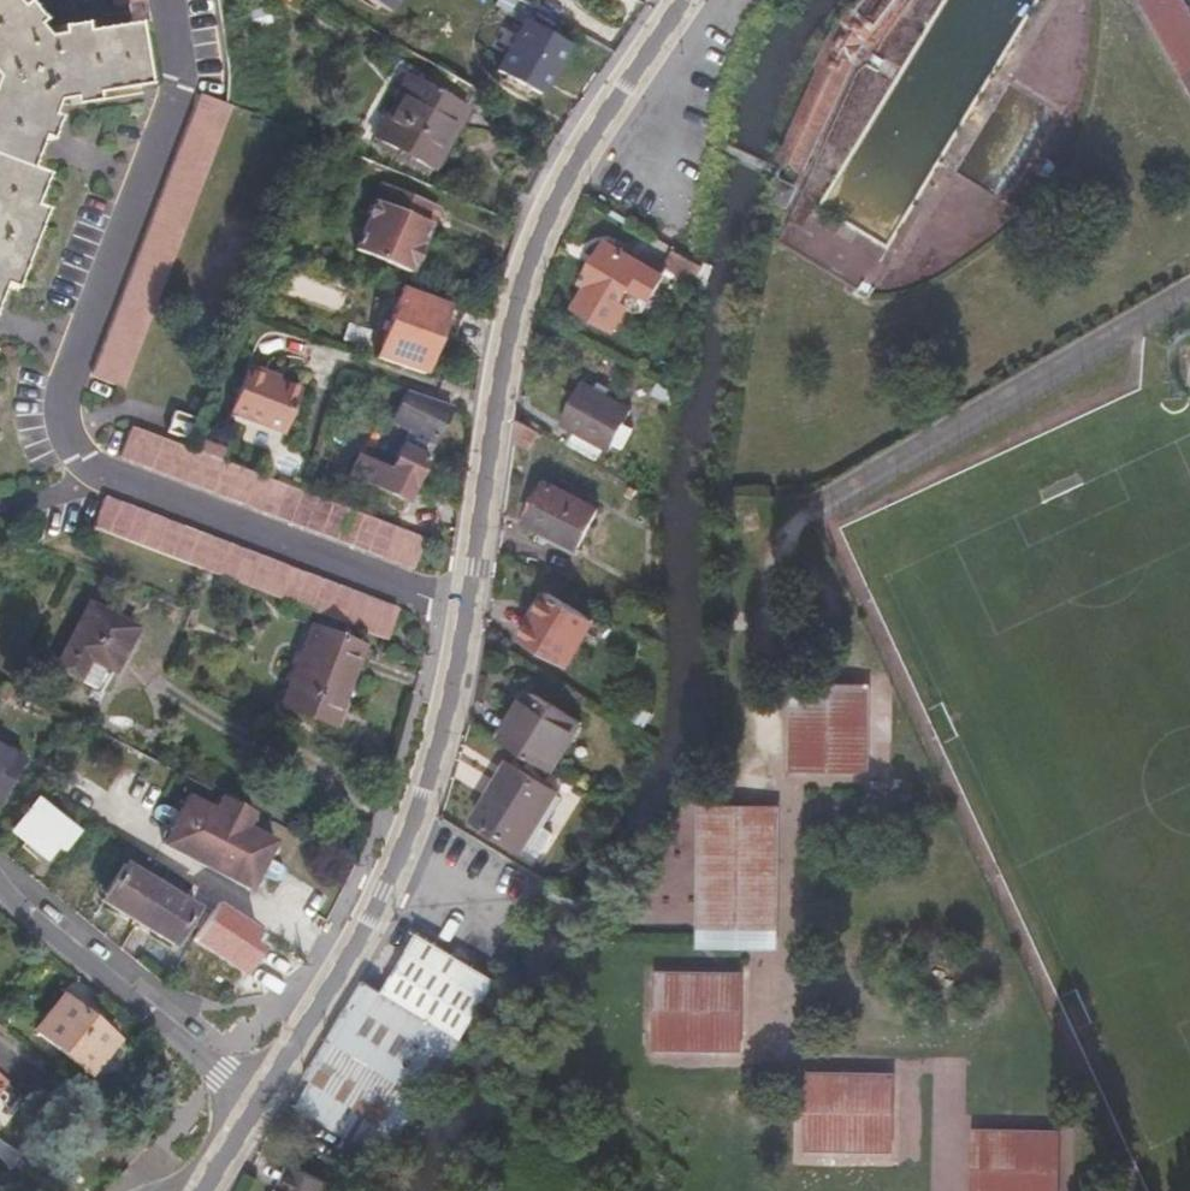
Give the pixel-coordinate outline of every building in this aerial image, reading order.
[(7,287),(17,290),(48,211),(41,208),(52,179),(39,174),(50,143),(58,146),(66,125),(61,123),(68,105),(78,102),(82,108),(105,100),(103,92),(150,76),(130,18),(80,33),(79,30),(62,36),(64,40),(54,43),(47,34),(52,30),(30,3),(24,8),(17,0),(0,0),(0,77),(3,80),(0,88),(0,304),(7,287)] [(402,0),(370,0),(396,12),(402,0)] [(840,42),(832,37),(800,101),(807,107),(769,198),(792,206),(846,83),(911,0),(871,0),(840,42)] [(1189,89),(1189,10),(1185,0),(1141,0),(1189,89)] [(569,46),(527,23),(499,72),(541,95),(569,46)] [(477,90),(435,66),(425,83),(408,73),(374,134),(433,167),(467,107),(477,90)] [(232,90),(202,79),(97,363),(128,374),(232,90)] [(467,107),(433,167),(440,171),(474,112),(467,107)] [(411,273),(438,208),(437,208),(381,184),(354,248),(411,273)] [(789,221),(775,215),(765,233),(777,241),(789,221)] [(646,266),(609,244),(585,284),(592,289),(580,309),(616,330),(629,311),(623,307),(634,288),(654,300),(672,272),(686,280),(696,266),(675,253),(666,266),(652,258),(646,266)] [(445,315),(400,297),(382,342),(426,360),(445,315)] [(273,373),(248,363),(229,408),(283,429),(301,386),(272,375),(273,373)] [(603,394),(589,386),(566,426),(577,433),(571,445),(600,460),(607,449),(613,452),(616,448),(623,452),(636,429),(627,423),(633,412),(614,399),(617,394),(607,388),(603,394)] [(406,501),(455,405),(406,389),(390,420),(397,424),(391,437),(402,443),(394,458),(373,449),(368,457),(360,453),(350,473),(406,501)] [(199,411),(177,402),(169,424),(191,431),(199,411)] [(536,429),(522,421),(518,445),(531,452),(536,429)] [(410,565),(421,537),(303,490),(284,483),(188,446),(129,425),(118,453),(301,523),(410,565)] [(603,510),(552,483),(537,511),(530,523),(582,550),(603,510)] [(90,525),(203,568),(381,637),(393,604),(103,493),(90,525)] [(597,623),(550,595),(523,640),(570,668),(597,623)] [(82,656),(110,670),(132,627),(86,604),(53,671),(69,679),(82,656)] [(359,646),(300,625),(270,703),(321,722),(343,668),(350,670),(359,646)] [(98,693),(110,670),(82,656),(69,679),(98,693)] [(499,741),(553,773),(582,724),(529,693),(499,741)] [(866,781),(865,703),(792,706),(796,782),(866,781)] [(0,752),(0,793),(19,764),(0,752)] [(556,795),(510,766),(476,821),(523,849),(524,848),(539,857),(551,836),(536,827),(556,795)] [(246,827),(253,813),(221,796),(213,810),(187,798),(163,843),(249,890),(275,842),(246,827)] [(72,825),(30,799),(8,833),(50,860),(72,825)] [(703,937),(781,934),(779,824),(701,826),(703,937)] [(194,906),(123,863),(101,898),(172,941),(194,906)] [(244,970),(269,934),(225,905),(220,901),(194,937),(244,970)] [(383,991),(472,1045),(507,986),(499,981),(418,932),(383,991)] [(410,1092),(434,1109),(472,1045),(383,991),(365,981),(329,1039),(410,1092)] [(740,1065),(737,993),(656,998),(660,1068),(740,1065)] [(118,1039),(65,997),(36,1031),(90,1073),(118,1039)] [(329,1039),(306,1075),(334,1094),(319,1119),(369,1152),(410,1092),(329,1039)] [(896,1165),(895,1098),(816,1100),(817,1169),(896,1165)] [(1056,1152),(984,1153),(986,1190),(1060,1190),(1056,1152)] [(293,1168),(288,1166),(278,1190),(280,1190),(282,1190),(293,1168)] [(293,1168),(282,1190),(327,1190),(330,1184),(293,1168)]
